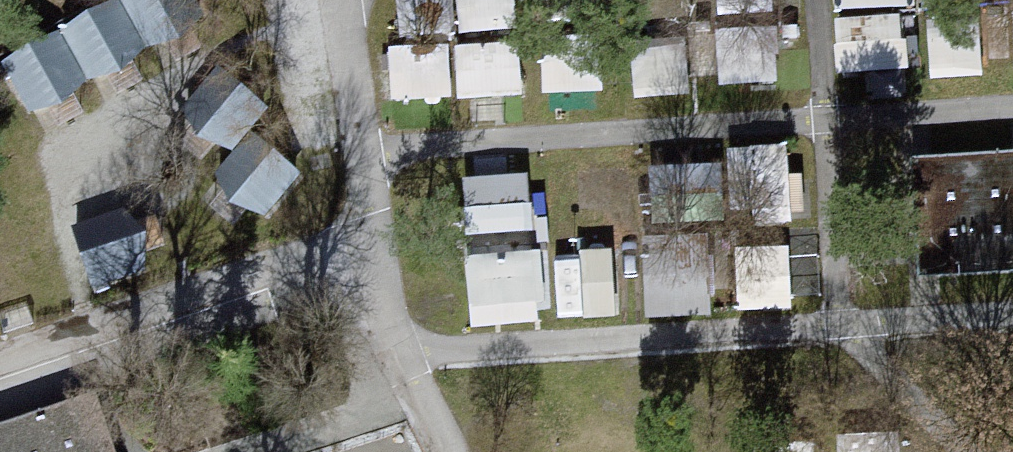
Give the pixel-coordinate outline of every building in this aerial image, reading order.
[(125,3),(154,53),(206,24),(192,0),(130,0),(125,3)] [(401,22),(459,20),(458,0),(400,0),(401,22)] [(471,21),(518,19),(517,0),(471,0),(471,21)] [(914,60),(912,0),(837,0),(839,62),(914,60)] [(981,6),(933,5),(932,64),(980,65),(981,6)] [(119,6),(67,36),(96,86),(148,56),(119,6)] [(463,88),(523,86),(522,37),(462,39),(463,88)] [(59,39),(7,68),(36,119),(88,89),(59,39)] [(455,88),(456,48),(394,46),(393,87),(455,88)] [(221,64),(183,110),(228,146),(266,100),(221,64)] [(789,174),(786,135),(735,139),(738,178),(789,174)] [(253,139),(215,186),(260,222),(298,175),(253,139)] [(893,155),(898,272),(1012,268),(1012,151),(893,155)] [(531,164),(465,167),(467,224),(534,221),(531,164)] [(131,215),(73,231),(88,286),(146,270),(131,215)] [(545,239),(468,243),(471,316),(549,312),(545,239)] [(614,240),(558,243),(561,307),(617,304),(614,240)] [(0,429),(0,451),(116,451),(98,397),(0,429)]
